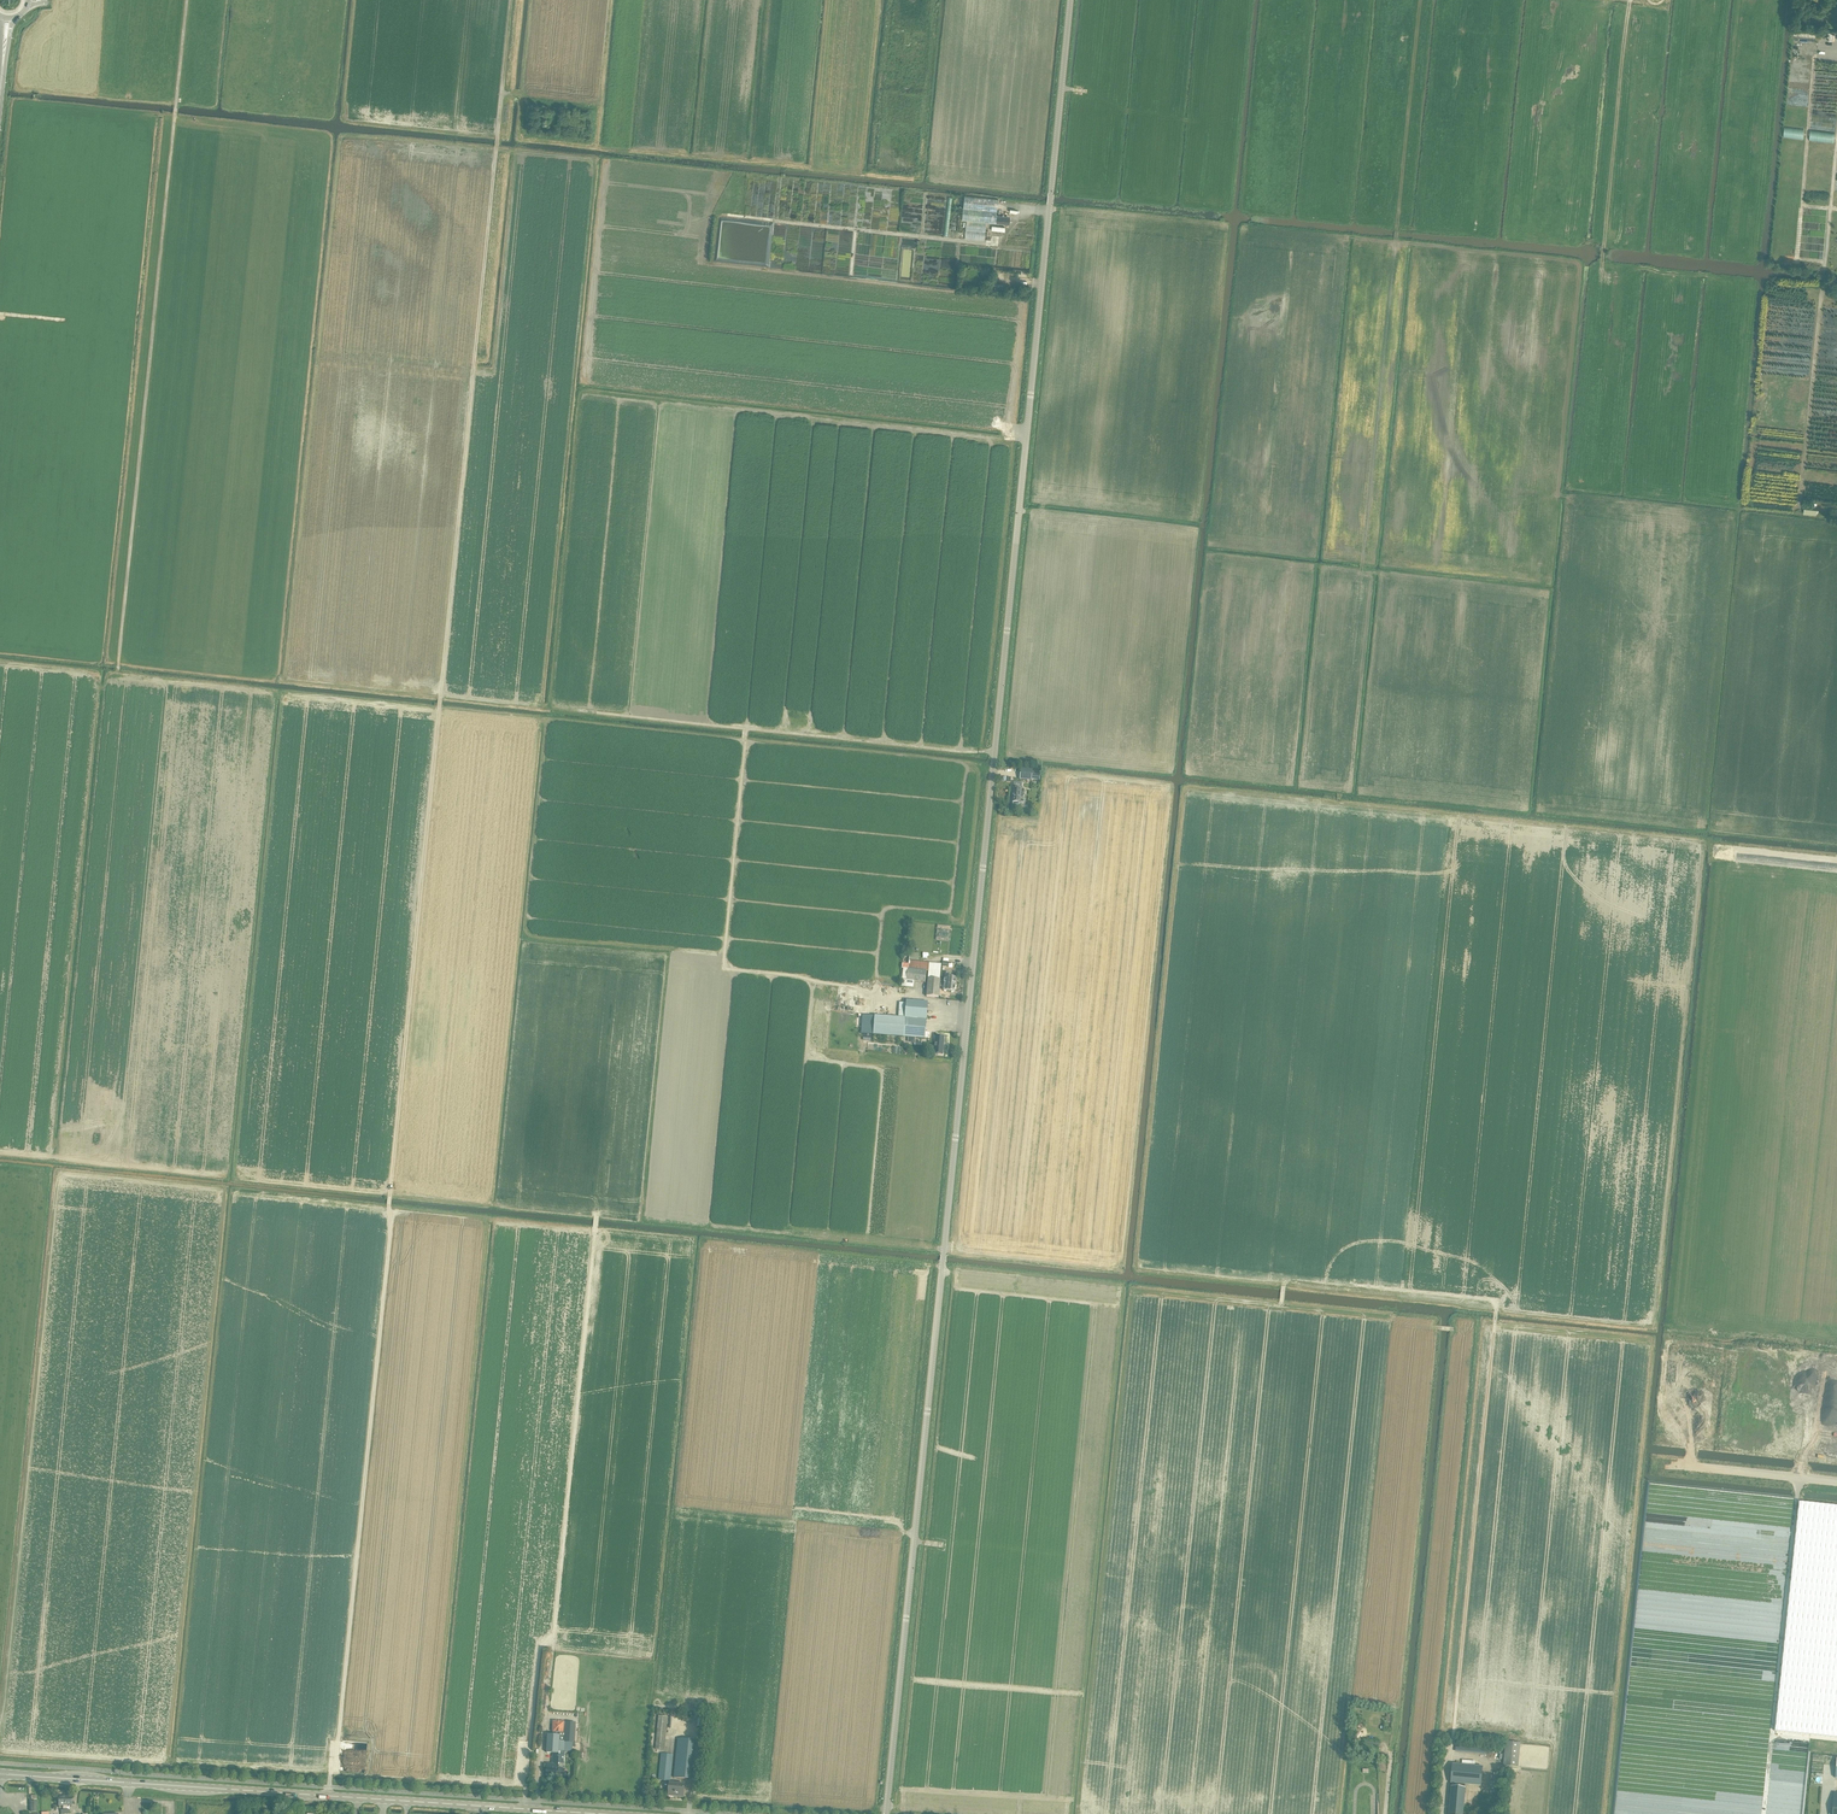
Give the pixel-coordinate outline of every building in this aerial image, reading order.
[(997,223),(1009,224),(1010,217),(998,216),(997,223)] [(1040,780),(1041,770),(1033,769),(1032,774),(1021,772),(1020,779),(1032,780),(1032,779),(1040,780)] [(1011,805),(1019,806),(1019,803),(1023,804),(1024,799),(1020,798),(1022,789),(1013,788),(1011,805)] [(936,940),(950,941),(951,927),(937,926),(936,940)] [(928,963),(919,962),(920,954),(911,953),(907,980),(925,982),(926,971),(929,971),(926,997),(938,998),(942,965),(928,963)] [(945,973),(944,984),(955,985),(956,978),(948,977),(948,973),(945,973)] [(955,985),(944,984),(944,985),(941,984),(940,987),(944,987),(943,991),(954,992),(955,985)] [(872,1035),(925,1039),(929,1039),(930,1031),(926,1031),(928,1002),(906,1001),(905,1019),(874,1017),(872,1035)] [(942,1054),(944,1038),(935,1037),(933,1053),(942,1055),(942,1054)] [(1775,1731),(1836,1737),(1836,1506),(1799,1502),(1775,1731)] [(656,1749),(664,1750),(667,1717),(659,1716),(656,1749)] [(558,1763),(564,1763),(564,1751),(571,1751),(572,1742),(574,1742),(575,1723),(554,1722),(553,1735),(547,1734),(546,1753),(558,1753),(558,1756),(553,1755),(552,1764),(547,1764),(546,1775),(556,1776),(556,1778),(568,1779),(568,1772),(564,1772),(564,1770),(562,1770),(562,1769),(558,1768),(558,1763)] [(674,1777),(691,1779),(695,1740),(678,1739),(674,1777)] [(1365,1743),(1365,1751),(1364,1753),(1378,1755),(1380,1742),(1366,1741),(1365,1743)] [(659,1779),(670,1781),(673,1755),(662,1754),(659,1779)] [(1453,1784),(1453,1787),(1451,1787),(1449,1813),(1464,1813),(1466,1788),(1466,1785),(1481,1786),(1483,1767),(1453,1765),(1451,1784),(1453,1784)] [(668,1795),(683,1797),(684,1784),(669,1783),(668,1795)] [(65,1796),(59,1797),(59,1805),(59,1808),(61,1808),(61,1805),(63,1805),(63,1809),(65,1809),(67,1809),(67,1805),(69,1805),(69,1808),(71,1808),(71,1805),(71,1796),(65,1796)]
